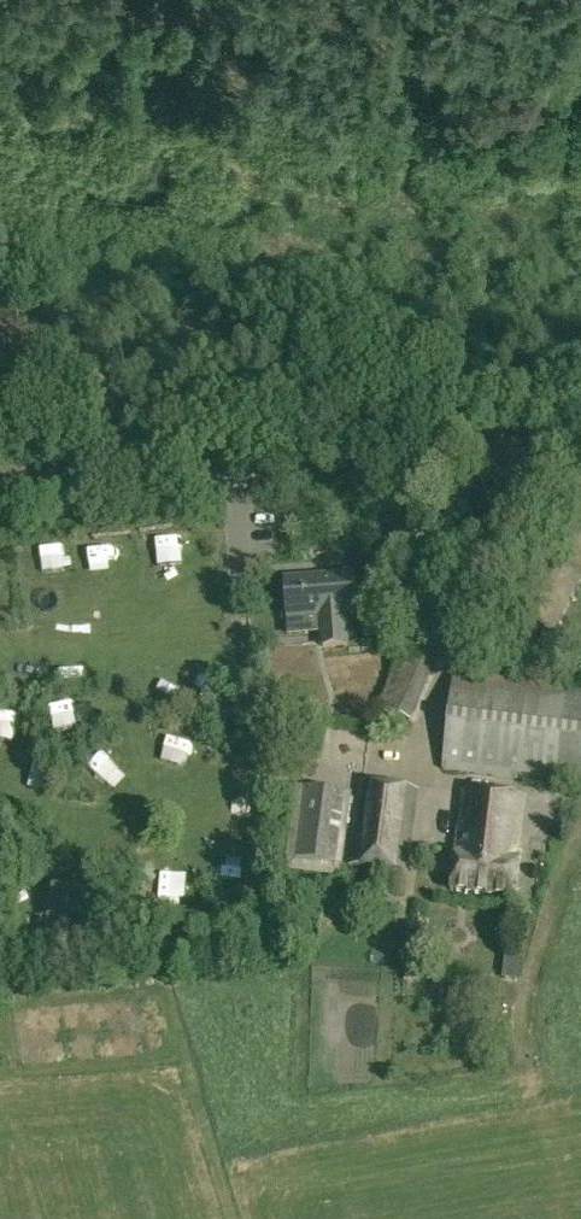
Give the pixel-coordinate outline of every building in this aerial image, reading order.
[(428,591),(379,709),(411,721),(457,616),(484,551),(451,538),(428,591)] [(133,552),(152,566),(160,556),(140,542),(133,552)] [(552,635),(580,582),(580,581),(530,553),(473,659),(509,678),(512,672),(522,676),(527,671),(535,673),(552,635)] [(356,614),(353,575),(286,581),(289,619),(321,617),(325,647),(347,645),(344,615),(356,614)] [(455,673),(443,770),(580,787),(580,689),(455,673)] [(0,713),(0,736),(17,741),(23,715),(1,710),(0,713)] [(113,776),(121,757),(108,751),(99,771),(113,776)] [(407,873),(418,791),(360,784),(349,865),(407,873)] [(297,859),(336,864),(345,794),(306,789),(297,859)] [(517,863),(525,799),(465,791),(457,855),(455,855),(451,891),(514,899),(519,863),(517,863)]
